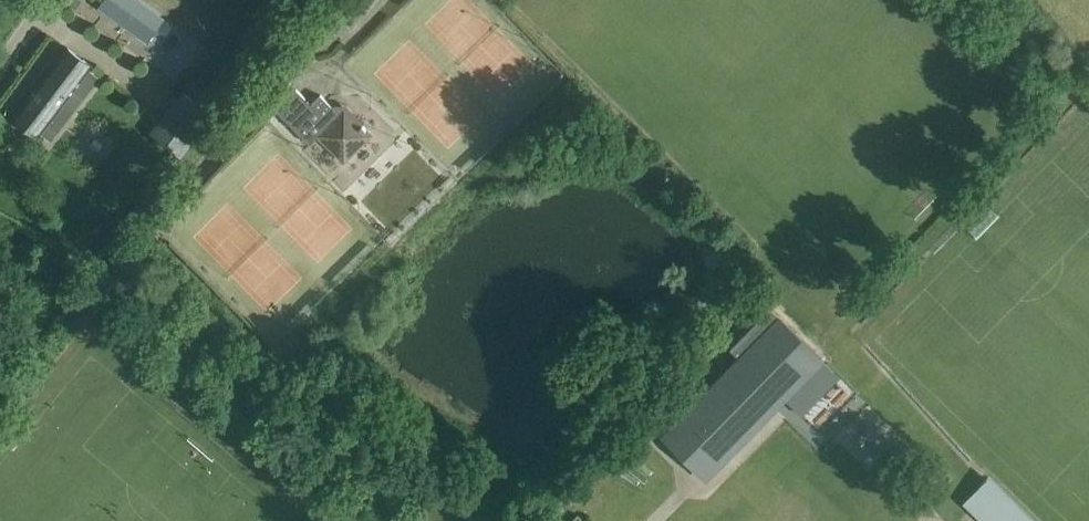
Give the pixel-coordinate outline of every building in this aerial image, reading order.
[(117,15),(111,26),(149,49),(162,29),(126,7),(120,17),(117,15)] [(67,46),(14,115),(40,135),(67,101),(76,109),(101,77),(91,69),(93,66),(67,46)] [(320,134),(345,159),(371,133),(366,128),(367,127),(363,123),(362,124),(345,107),(340,113),(321,93),(312,103),(290,80),(269,101),(311,143),(320,134)] [(214,114),(183,90),(151,131),(182,156),(214,114)] [(664,436),(694,466),(704,456),(694,446),(723,418),(743,439),(794,387),(798,390),(807,380),(804,377),(823,358),(771,307),(731,348),(741,358),(664,436)]
